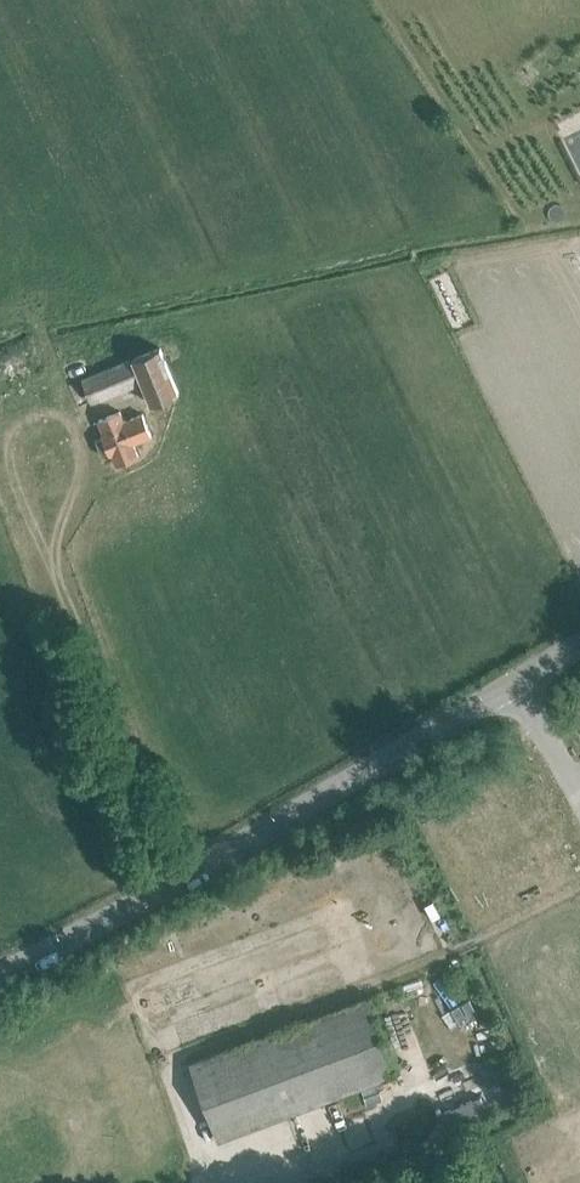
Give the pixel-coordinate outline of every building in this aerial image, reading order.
[(180,392),(161,347),(83,379),(92,402),(143,381),(152,403),(180,392)] [(125,421),(121,412),(99,420),(105,435),(103,436),(111,454),(113,454),(118,465),(139,457),(134,443),(152,436),(143,414),(125,421)] [(368,996),(190,1062),(219,1139),(396,1073),(368,996)]
